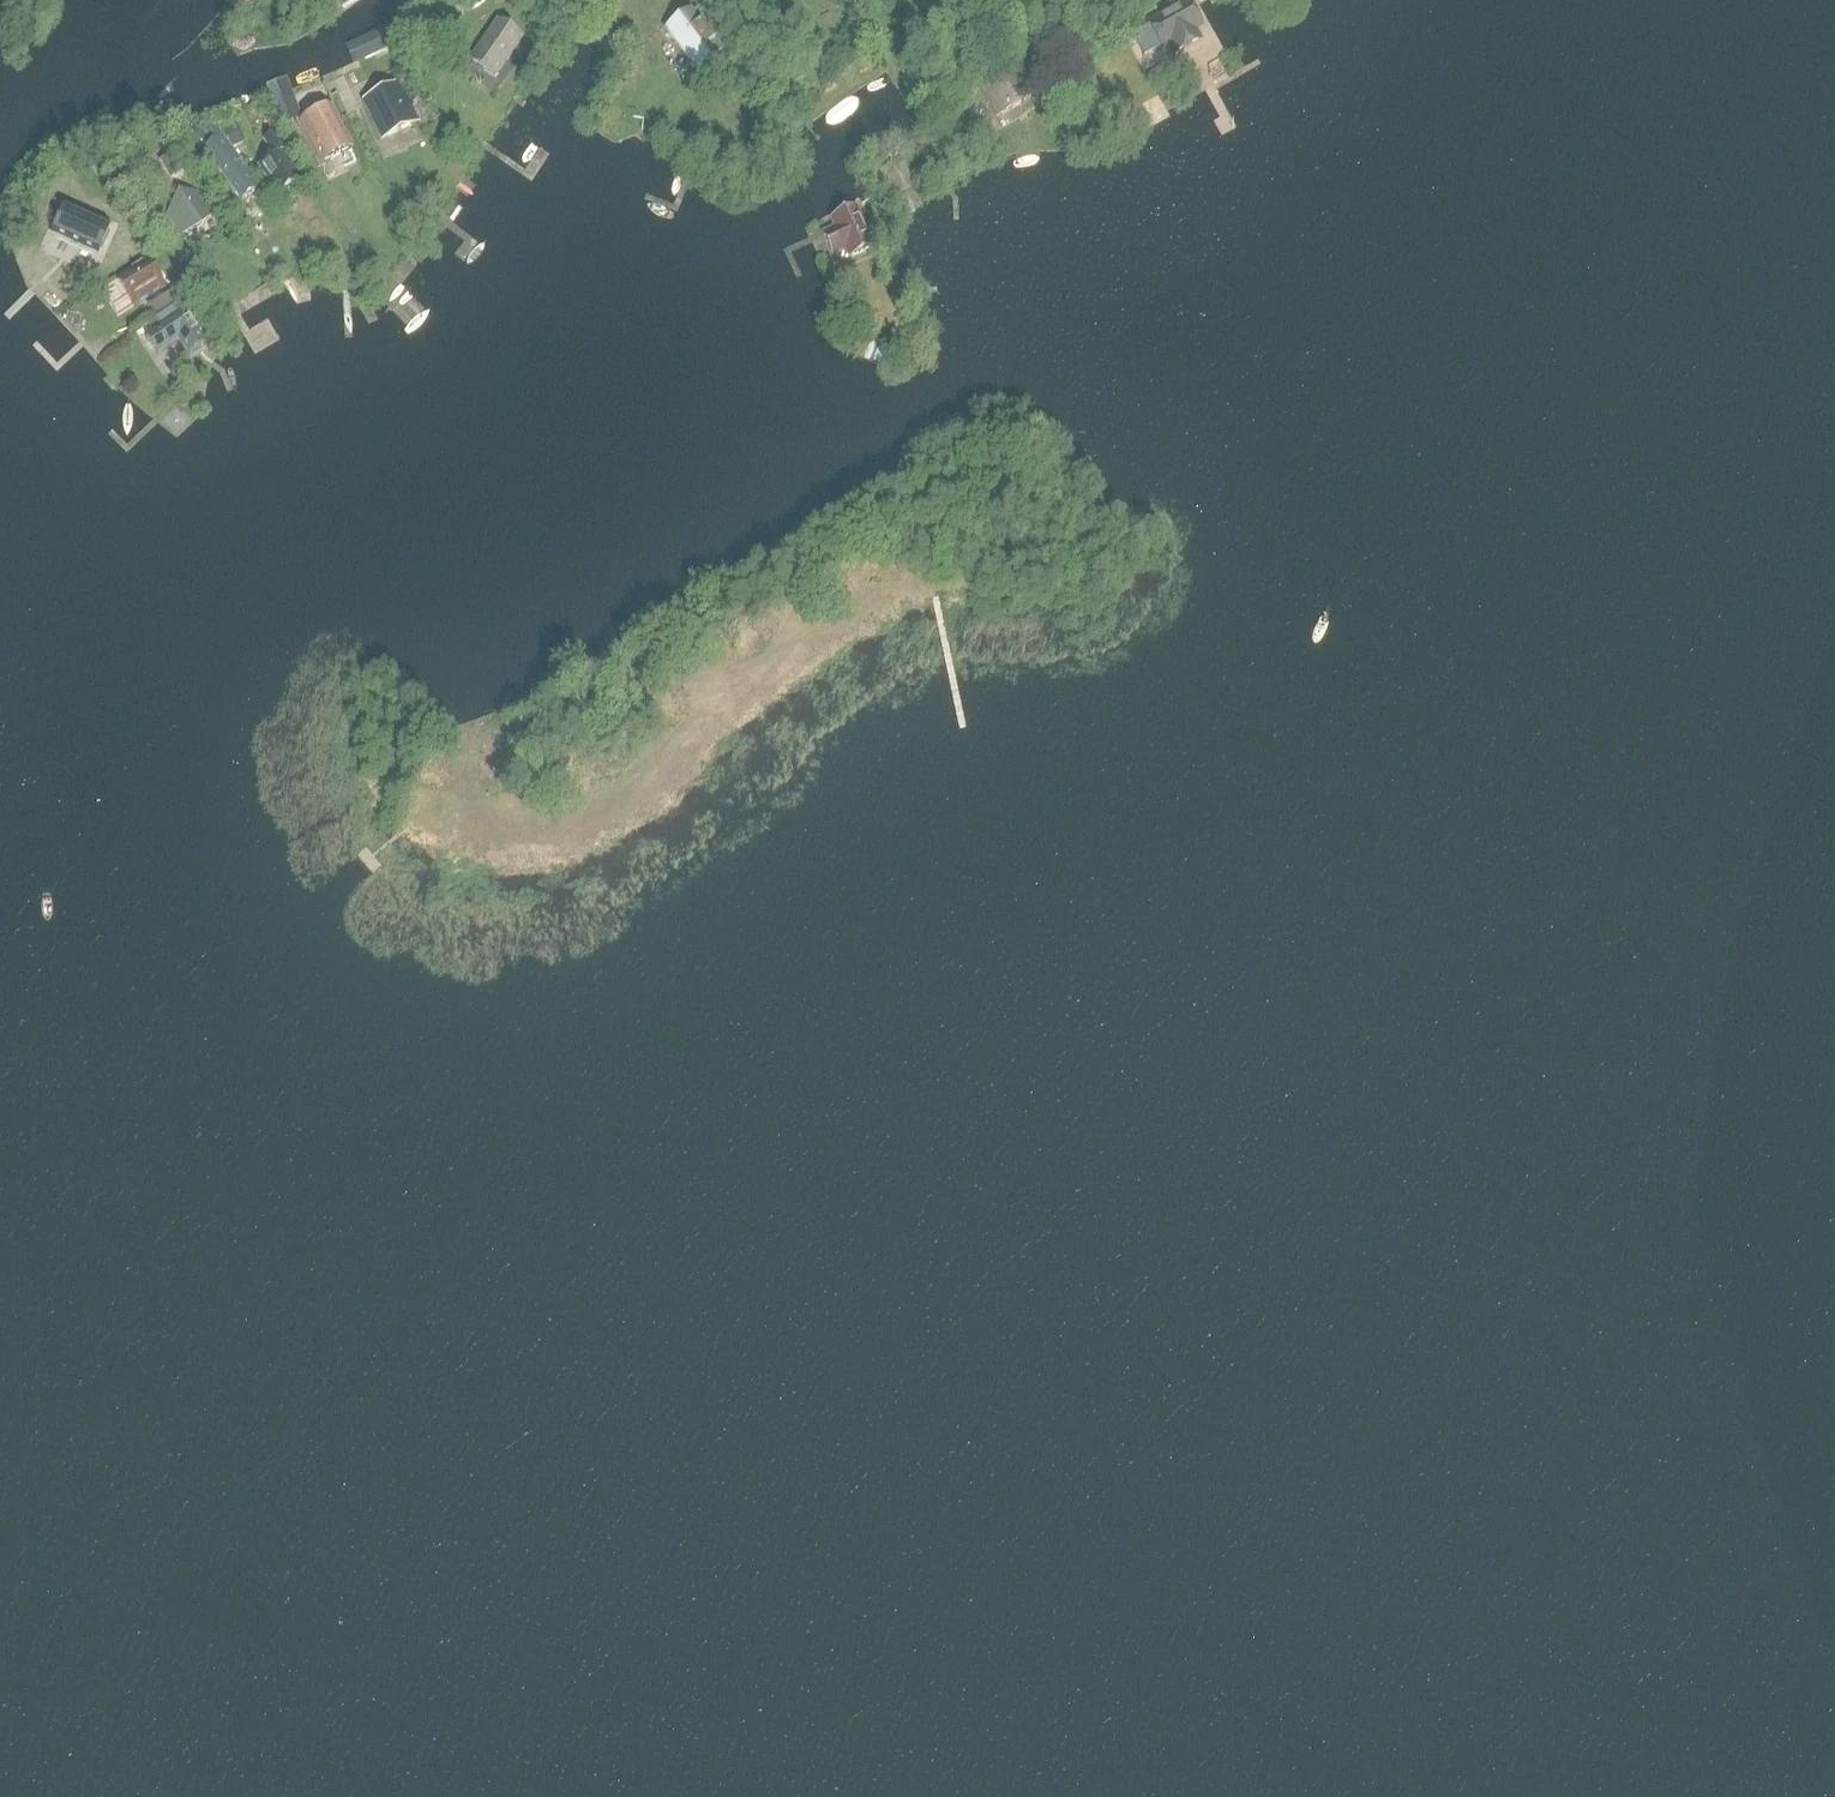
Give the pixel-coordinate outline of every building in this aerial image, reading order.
[(353,0),(334,0),(340,9),(353,0)] [(1189,1),(1147,24),(1162,52),(1169,48),(1174,58),(1203,42),(1197,32),(1204,28),(1189,1)] [(665,30),(697,71),(723,50),(692,10),(665,30)] [(498,23),(472,61),(493,76),(520,38),(498,23)] [(349,45),(357,64),(396,46),(387,27),(349,45)] [(417,124),(398,84),(360,103),(379,142),(417,124)] [(337,95),(332,98),(340,113),(345,111),(337,95)] [(322,166),(353,149),(331,107),(299,123),(322,166)] [(221,130),(231,150),(246,142),(236,123),(221,130)] [(212,124),(203,130),(210,140),(219,134),(212,124)] [(285,149),(288,147),(278,132),(265,141),(275,157),(261,167),(279,195),(297,183),(294,178),(301,173),(285,149)] [(223,140),(206,152),(240,198),(256,186),(223,140)] [(186,172),(173,153),(158,163),(170,182),(186,172)] [(140,198),(133,185),(121,191),(128,204),(140,198)] [(177,234),(203,230),(216,207),(203,188),(164,216),(177,234)] [(833,218),(837,228),(824,235),(832,253),(846,247),(850,257),(872,246),(855,208),(833,218)] [(96,255),(108,229),(64,209),(52,236),(96,255)] [(155,222),(147,227),(156,242),(164,238),(155,222)] [(134,307),(165,287),(148,259),(117,279),(134,307)] [(171,291),(147,308),(153,318),(178,300),(171,291)] [(185,316),(146,340),(157,358),(178,345),(187,360),(205,349),(185,316)]
